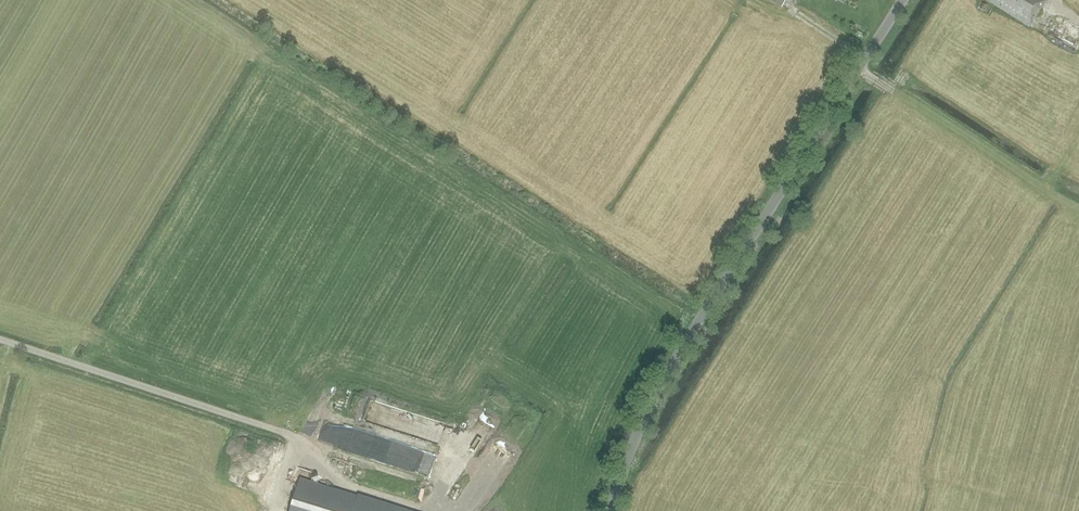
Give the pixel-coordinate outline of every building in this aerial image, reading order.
[(1047,0),(986,0),(986,1),(1029,28),(1047,0)] [(357,497),(300,479),(290,510),(409,510),(358,495),(357,497)]
